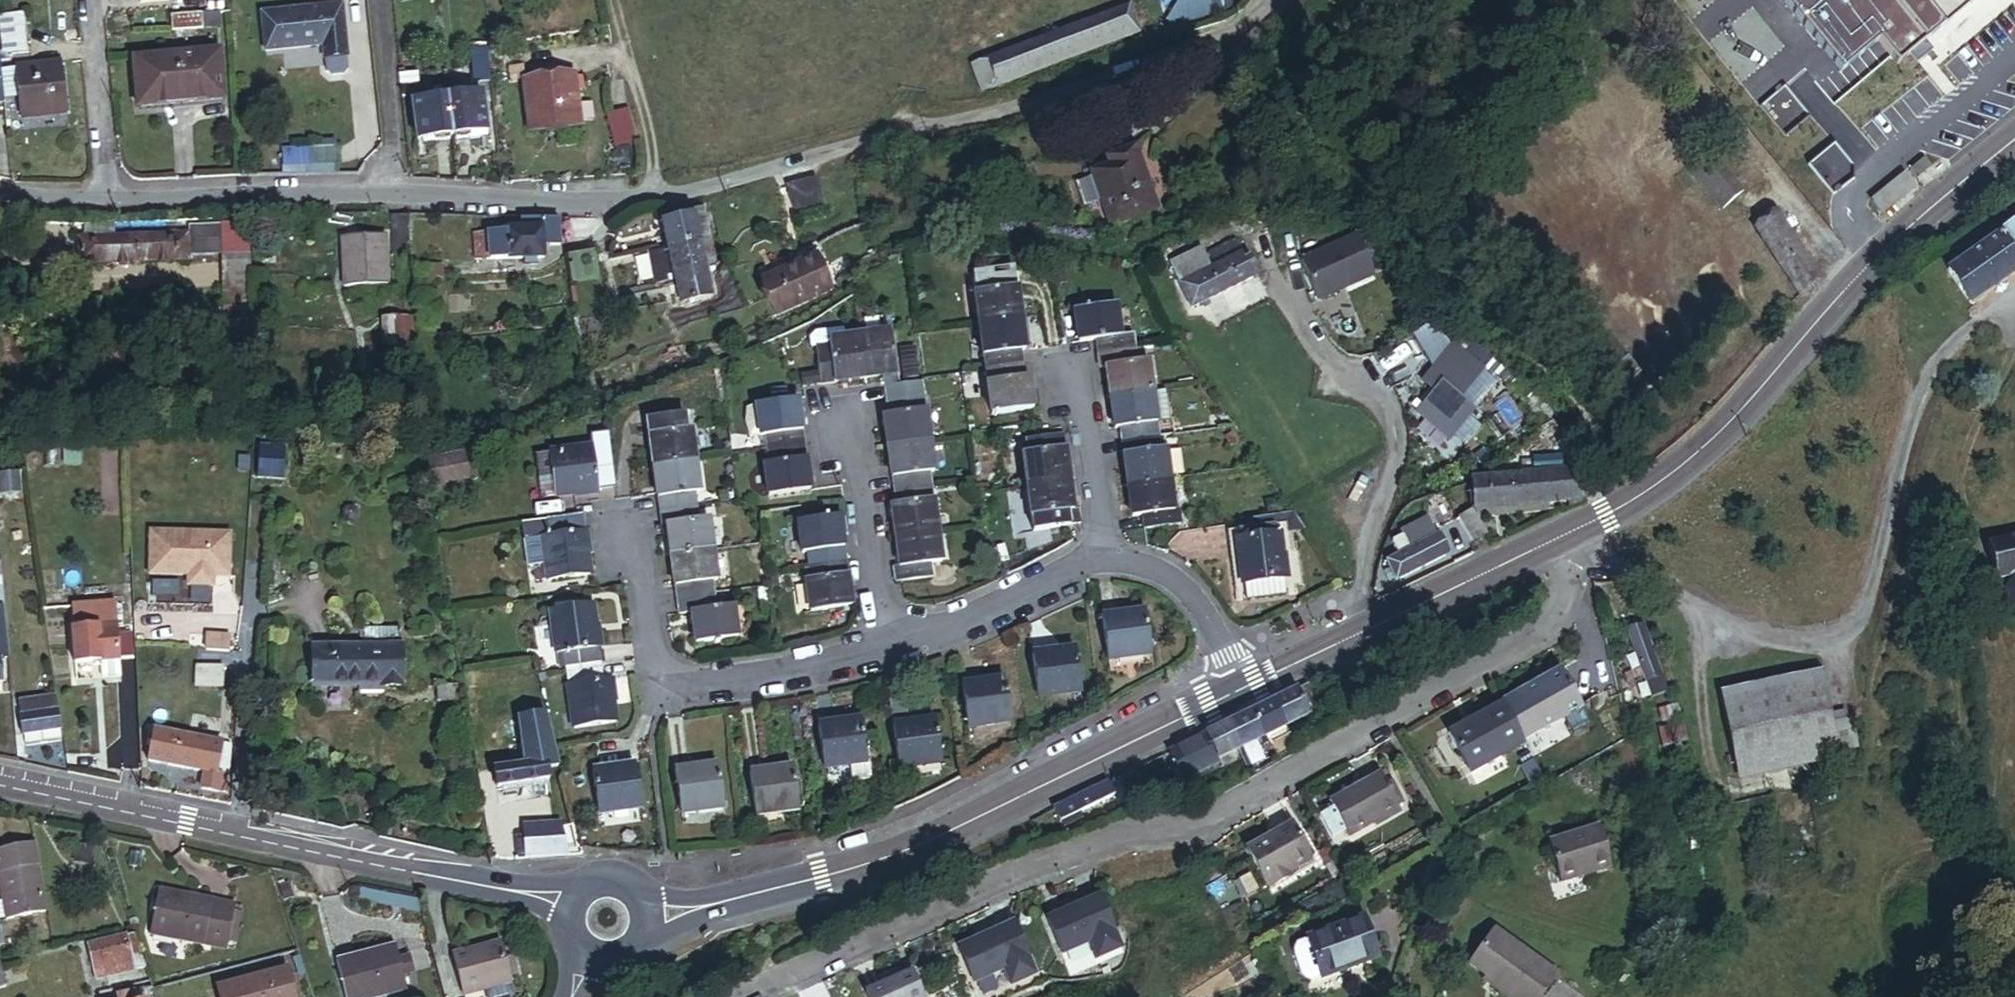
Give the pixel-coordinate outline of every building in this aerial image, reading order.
[(1839,78),(1876,44),(1896,67),(1973,0),(1775,0),(1839,78)] [(267,46),(326,42),(327,56),(328,56),(329,69),(333,73),(346,72),(350,67),(349,55),(350,56),(346,2),(265,9),(267,46)] [(984,89),(1140,30),(1130,5),(974,64),(984,89)] [(0,10),(0,30),(2,51),(26,49),(22,8),(0,10)] [(219,11),(202,13),(204,30),(221,29),(219,11)] [(202,13),(168,16),(170,33),(204,30),(202,13)] [(477,83),(490,82),(486,48),(473,49),(477,83)] [(217,52),(134,58),(137,106),(221,100),(217,52)] [(61,63),(1,69),(5,102),(19,100),(20,117),(66,113),(61,63)] [(401,69),(396,69),(398,86),(423,84),(422,73),(402,74),(401,69)] [(524,82),(529,130),(579,126),(574,77),(524,82)] [(480,95),(411,103),(414,139),(484,130),(480,95)] [(630,109),(608,115),(617,147),(640,141),(630,109)] [(1101,162),(1081,170),(1085,179),(1068,186),(1078,209),(1094,202),(1104,227),(1152,207),(1124,140),(1096,152),(1101,162)] [(334,153),(305,154),(305,169),(334,169),(334,153)] [(1715,210),(1736,192),(1704,153),(1683,172),(1715,210)] [(1917,191),(1943,169),(1930,154),(1906,174),(1902,170),(1868,199),(1880,214),(1914,187),(1917,191)] [(825,212),(816,180),(786,188),(795,220),(825,212)] [(710,236),(704,209),(694,211),(695,214),(662,222),(667,246),(710,236)] [(411,211),(395,211),(396,251),(412,251),(411,211)] [(557,240),(558,215),(521,215),(521,226),(474,225),(473,251),(525,252),(525,258),(538,258),(538,252),(541,252),(542,240),(557,240)] [(1819,281),(1776,218),(1754,233),(1797,296),(1819,281)] [(2014,266),(2014,219),(1953,263),(1975,295),(2014,266)] [(224,297),(249,296),(246,223),(221,224),(224,297)] [(364,232),(347,233),(350,283),(394,280),(391,228),(364,229),(364,232)] [(187,234),(77,239),(78,266),(188,261),(187,234)] [(716,261),(710,236),(667,246),(667,247),(652,251),(658,279),(674,276),(672,271),(704,264),(716,261)] [(1370,278),(1356,238),(1299,259),(1313,299),(1370,278)] [(1196,252),(1166,269),(1188,310),(1250,276),(1231,241),(1199,258),(1196,252)] [(782,269),(752,282),(768,317),(825,292),(810,257),(782,269)] [(750,275),(752,282),(782,269),(779,262),(750,275)] [(710,290),(704,264),(672,271),(674,276),(678,297),(710,290)] [(416,266),(418,333),(434,333),(432,293),(441,293),(440,265),(416,266)] [(967,285),(985,423),(1027,418),(1023,387),(1016,388),(1013,359),(1020,358),(1011,294),(1004,295),(1002,280),(967,285)] [(1074,352),(1092,350),(1096,380),(1102,380),(1110,440),(1116,440),(1127,526),(1139,525),(1141,540),(1181,535),(1179,520),(1173,521),(1165,458),(1156,460),(1154,446),(1152,429),(1164,428),(1160,397),(1149,399),(1145,369),(1135,370),(1132,342),(1117,344),(1113,313),(1070,319),(1074,352)] [(403,317),(386,317),(386,348),(403,348),(403,317)] [(643,336),(639,322),(630,325),(633,339),(643,336)] [(1417,363),(1439,342),(1428,331),(1406,351),(1417,363)] [(1641,366),(1603,331),(1602,333),(1585,351),(1622,386),(1641,366)] [(812,396),(874,387),(882,426),(876,426),(892,515),(886,516),(898,583),(892,584),(894,593),(927,588),(925,574),(934,572),(919,483),(926,482),(911,390),(890,391),(882,341),(834,349),(832,339),(804,344),(800,349),(802,360),(807,359),(812,396)] [(448,351),(448,340),(437,341),(438,351),(448,351)] [(1451,355),(1439,342),(1417,363),(1429,375),(1451,355)] [(677,355),(672,344),(656,350),(662,362),(677,355)] [(1463,369),(1451,355),(1417,387),(1427,398),(1407,417),(1436,448),(1464,422),(1453,409),(1478,385),(1463,369)] [(1492,372),(1477,356),(1463,369),(1478,385),(1492,372)] [(808,395),(807,384),(792,387),(793,397),(808,395)] [(764,416),(747,419),(738,423),(736,436),(740,450),(750,451),(758,450),(762,478),(754,478),(758,509),(766,508),(781,506),(803,502),(788,412),(775,414),(773,403),(762,405),(764,416)] [(1223,424),(1213,426),(1215,435),(1225,433),(1223,424)] [(664,532),(676,621),(685,620),(689,650),(731,645),(727,614),(711,617),(707,588),(712,587),(705,534),(693,536),(690,509),(696,508),(687,441),(675,443),(672,426),(645,429),(659,533),(664,532)] [(1169,427),(1164,428),(1152,429),(1154,446),(1171,444),(1169,427)] [(590,452),(548,457),(551,484),(553,499),(613,491),(605,436),(588,439),(590,452)] [(285,440),(258,438),(257,448),(284,449),(285,440)] [(1016,466),(1027,542),(1074,536),(1072,522),(1070,523),(1060,447),(1023,452),(1024,465),(1016,466)] [(282,478),(284,449),(257,448),(256,477),(282,478)] [(467,452),(426,459),(431,487),(472,480),(467,452)] [(551,484),(548,457),(533,459),(536,486),(551,484)] [(1567,469),(1471,479),(1474,507),(1552,499),(1563,498),(1564,510),(1584,499),(1582,496),(1567,469)] [(553,499),(551,484),(536,486),(538,501),(553,499)] [(1552,499),(1474,507),(1475,515),(1553,507),(1552,499)] [(782,514),(781,506),(766,508),(767,516),(782,514)] [(1306,529),(1295,513),(1253,518),(1255,536),(1274,533),(1306,529)] [(1466,514),(1442,525),(1454,548),(1480,535),(1471,517),(1468,518),(1466,514)] [(550,540),(542,541),(545,565),(547,583),(589,578),(583,520),(548,524),(550,540)] [(790,525),(797,566),(804,564),(809,592),(803,593),(808,624),(849,618),(835,528),(820,531),(818,521),(790,525)] [(1399,553),(1385,559),(1395,579),(1445,554),(1430,521),(1393,540),(1399,553)] [(550,540),(548,524),(521,527),(525,568),(545,565),(542,541),(550,540)] [(229,573),(232,531),(155,526),(152,568),(190,570),(189,580),(215,582),(216,572),(229,573)] [(1988,539),(1996,576),(2014,572),(2005,591),(2008,607),(2014,610),(2014,532),(1988,539)] [(1255,536),(1234,539),(1242,598),(1282,592),(1274,533),(1255,536)] [(987,575),(983,559),(974,561),(977,577),(987,575)] [(563,657),(573,733),(608,728),(602,682),(600,682),(596,652),(593,630),(591,608),(549,613),(554,658),(563,657)] [(136,663),(135,635),(119,636),(118,609),(103,609),(103,629),(89,630),(76,630),(77,665),(104,664),(122,663),(136,663)] [(89,610),(89,630),(103,629),(103,609),(89,610)] [(1145,617),(1103,624),(1110,667),(1152,660),(1145,617)] [(1657,690),(1640,627),(1624,631),(1641,694),(1657,690)] [(315,647),(313,681),(360,683),(360,679),(380,680),(379,685),(401,686),(403,629),(366,628),(365,648),(315,647)] [(207,650),(208,634),(191,633),(190,649),(207,650)] [(230,651),(231,636),(208,634),(207,650),(230,651)] [(1718,661),(1740,772),(1839,753),(1831,713),(1823,673),(1774,682),(1768,652),(1718,661)] [(1078,659),(1036,667),(1043,705),(1084,697),(1078,659)] [(122,663),(104,664),(104,680),(123,680),(122,663)] [(1557,672),(1510,698),(1531,735),(1578,709),(1557,672)] [(197,673),(195,693),(222,696),(224,676),(197,673)] [(436,686),(438,701),(461,698),(459,683),(436,686)] [(1323,713),(1308,684),(1295,691),(1307,714),(1310,720),(1323,713)] [(1006,689),(964,697),(972,739),(1014,730),(1006,689)] [(1295,691),(1170,756),(1184,782),(1211,768),(1214,775),(1222,770),(1217,762),(1262,739),(1265,746),(1287,734),(1283,727),(1307,714),(1295,691)] [(61,740),(55,698),(17,703),(22,735),(24,734),(26,746),(61,740)] [(537,705),(530,706),(533,727),(540,726),(537,705)] [(1518,748),(1496,706),(1442,734),(1464,776),(1518,748)] [(1670,707),(1650,712),(1653,726),(1673,721),(1670,707)] [(1831,713),(1839,753),(1861,749),(1855,718),(1848,719),(1847,710),(1831,713)] [(936,725),(896,735),(905,774),(945,765),(936,725)] [(1679,742),(1677,725),(1651,729),(1653,746),(1679,742)] [(858,728),(817,736),(825,778),(847,774),(849,786),(868,782),(858,728)] [(521,732),(524,746),(544,743),(541,729),(521,732)] [(154,737),(149,767),(205,777),(202,792),(222,796),(230,750),(154,737)] [(497,770),(494,770),(497,787),(505,785),(547,778),(545,764),(549,763),(545,742),(544,743),(524,746),(519,747),(520,753),(495,758),(497,770)] [(715,771),(672,778),(679,818),(721,812),(715,771)] [(633,772),(591,778),(597,819),(639,813),(633,772)] [(790,772),(749,778),(755,821),(797,815),(790,772)] [(1372,774),(1319,799),(1324,808),(1336,834),(1336,835),(1390,809),(1388,805),(1394,802),(1386,785),(1379,789),(1372,774)] [(1105,796),(1118,789),(1111,776),(1059,804),(1066,818),(1075,813),(1105,796)] [(505,785),(497,787),(498,797),(507,795),(505,785)] [(1111,807),(1124,800),(1118,789),(1105,796),(1111,807)] [(1081,824),(1111,807),(1105,796),(1075,813),(1081,824)] [(1336,834),(1324,808),(1310,815),(1322,840),(1336,834)] [(1081,824),(1075,813),(1066,818),(1072,829),(1081,824)] [(1293,826),(1247,854),(1272,895),(1296,880),(1293,874),(1315,861),(1293,826)] [(1595,827),(1544,847),(1559,886),(1610,866),(1595,827)] [(0,850),(0,891),(5,915),(47,906),(35,843),(0,850)] [(160,887),(151,930),(219,944),(227,901),(160,887)] [(287,887),(279,890),(283,903),(291,900),(287,887)] [(422,904),(357,892),(354,902),(425,916),(422,904)] [(1096,896),(1044,920),(1059,954),(1087,941),(1094,957),(1119,946),(1096,896)] [(1010,922),(957,946),(973,981),(1001,968),(1008,983),(1033,972),(1010,922)] [(1355,923),(1289,949),(1286,956),(1287,961),(1295,980),(1297,984),(1303,986),(1369,961),(1355,923)] [(1467,962),(1519,996),(1538,996),(1556,971),(1491,927),(1467,962)] [(501,936),(453,947),(464,993),(485,988),(483,982),(510,975),(501,936)] [(133,938),(84,944),(94,981),(144,968),(133,938)] [(339,960),(348,996),(364,996),(407,986),(402,968),(411,966),(408,952),(399,954),(397,946),(339,960)] [(289,967),(222,986),(226,996),(297,996),(289,967)] [(863,990),(866,996),(920,996),(924,995),(911,968),(863,990)] [(483,982),(485,988),(512,982),(510,975),(483,982)] [(130,993),(131,996),(154,996),(152,988),(130,993)]
